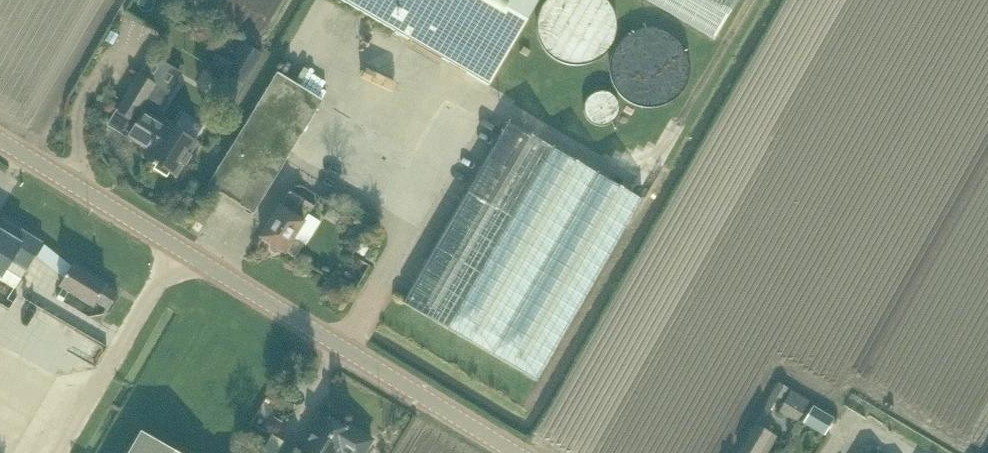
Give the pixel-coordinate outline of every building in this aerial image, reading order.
[(410,41),(409,43),(441,61),(442,59),(489,86),(539,0),(340,0),(410,41)] [(618,23),(618,15),(615,7),(612,1),(611,0),(543,0),(540,7),(537,13),(536,22),(537,31),(540,39),(544,46),(548,51),(556,58),(562,61),(567,63),(577,64),(587,63),(593,61),(601,56),(608,50),(612,45),(616,37),(618,31),(618,23)] [(714,39),(737,0),(647,0),(714,39)] [(689,74),(689,65),(689,57),(686,49),(682,42),(677,36),(671,31),(664,27),(656,25),(648,24),(641,25),(632,27),(625,31),(619,36),(615,42),(611,49),(608,57),(607,65),(608,74),(611,81),(615,89),(619,94),(625,99),(632,103),(641,106),(647,106),(656,106),(664,103),(671,99),(677,95),(682,89),(686,81),(689,74)] [(221,56),(216,65),(226,71),(224,74),(246,87),(254,74),(265,55),(242,42),(231,61),(221,56)] [(254,212),(321,100),(322,98),(278,72),(210,185),(254,212)] [(117,111),(109,124),(128,136),(148,148),(147,150),(143,157),(158,165),(178,176),(199,141),(164,119),(163,118),(166,113),(163,111),(172,94),(156,84),(141,74),(140,74),(117,111)] [(617,112),(618,109),(617,103),(613,97),(608,93),(602,91),(599,91),(594,92),(589,96),(585,101),(583,108),(583,112),(584,116),(588,121),(592,124),(598,126),(605,126),(611,122),(616,116),(617,112)] [(642,199),(507,120),(404,303),(538,380),(642,199)] [(296,255),(303,242),(297,238),(306,221),(310,221),(306,218),(314,205),(292,190),(261,237),(271,242),(270,247),(271,251),(275,252),(280,252),(282,250),(285,252),(287,249),(296,255)] [(43,242),(3,217),(0,223),(0,277),(1,278),(0,280),(15,289),(26,270),(43,242)] [(109,310),(119,294),(72,264),(60,286),(94,307),(97,303),(109,310)] [(38,350),(51,325),(27,312),(14,337),(38,350)] [(791,392),(779,413),(796,423),(809,402),(791,392)] [(812,405),(802,422),(824,434),(834,418),(812,405)] [(374,440),(355,429),(353,433),(322,415),(301,451),(287,443),(282,452),(366,452),(374,440)] [(755,423),(738,452),(762,452),(773,433),(755,423)] [(142,431),(129,452),(179,452),(142,431)] [(791,445),(786,452),(805,452),(791,445)]
